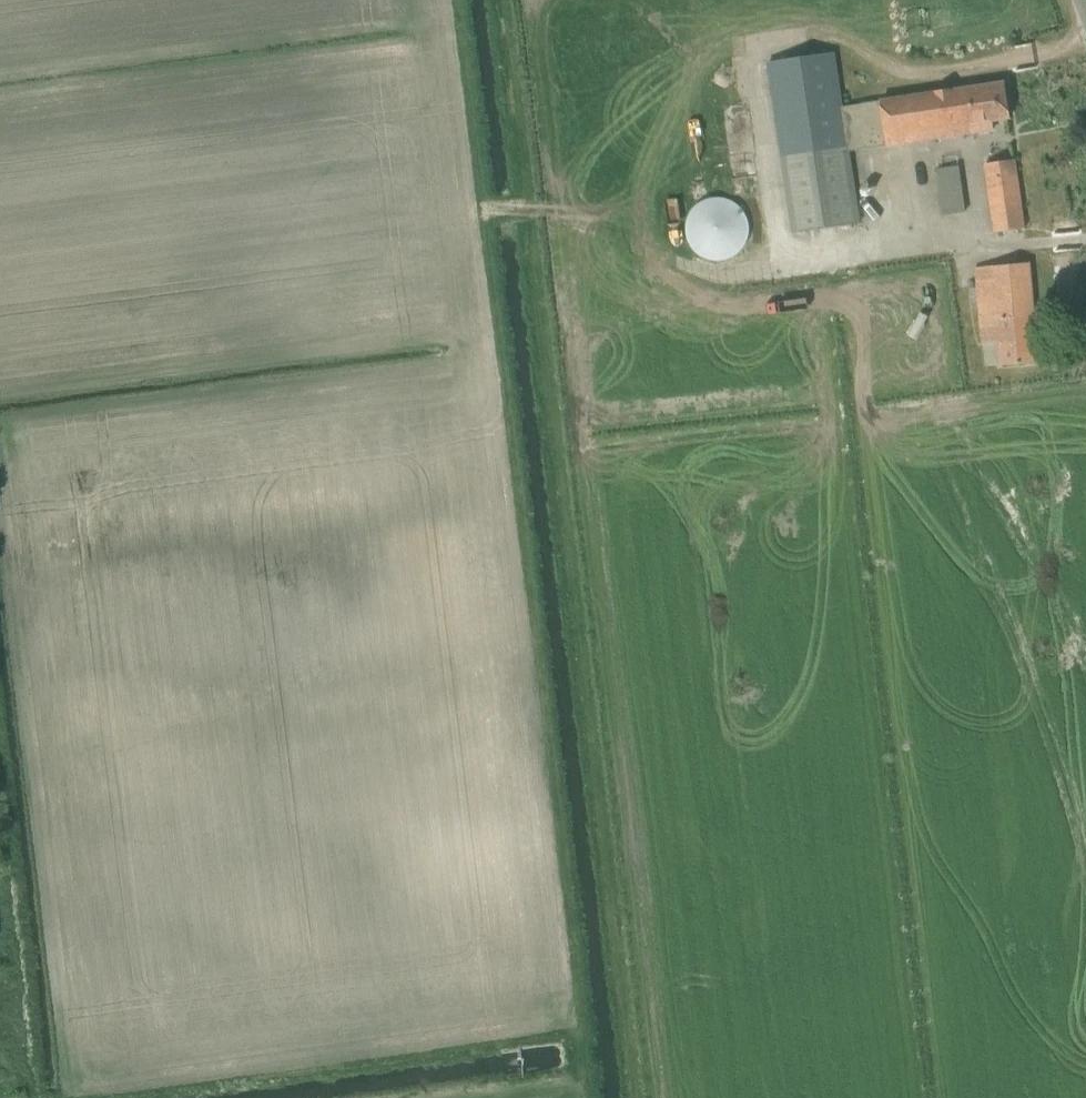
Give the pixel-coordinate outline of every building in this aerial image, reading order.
[(767,62),(792,233),(860,223),(849,150),(993,129),(992,121),(1010,119),(1005,82),(843,106),(835,53),(767,62)] [(986,165),(995,232),(1026,228),(1016,160),(986,165)] [(932,169),(941,214),(965,209),(955,164),(932,169)] [(711,261),(717,262),(723,261),(728,259),(737,255),(741,251),(747,242),(748,238),(749,232),(748,222),(747,218),(745,213),(742,209),(738,205),(729,200),(723,199),(718,198),(708,200),(703,202),(695,208),(692,211),(689,216),(687,221),(686,227),(686,233),(688,241),(692,247),(696,253),(700,257),(705,259),(711,261)] [(999,340),(1001,365),(1038,362),(1029,263),(976,267),(983,342),(999,340)]
